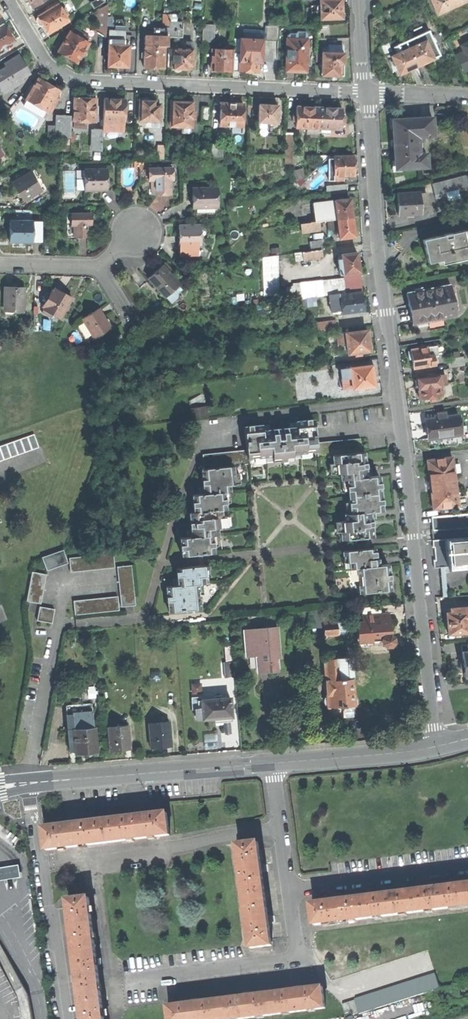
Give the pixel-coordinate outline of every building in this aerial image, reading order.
[(32,9),(46,0),(27,0),(29,3),(32,9)] [(320,18),(342,17),(341,7),(341,0),(320,0),(320,18)] [(438,14),(467,1),(467,0),(431,0),(438,14)] [(96,32),(104,36),(107,3),(97,8),(96,32)] [(44,30),(47,34),(68,21),(65,16),(62,10),(58,4),(37,17),(38,19),(37,20),(35,22),(38,26),(40,26),(42,25),(44,30)] [(168,36),(182,37),(182,22),(175,22),(168,22),(168,36)] [(0,24),(0,49),(1,51),(9,47),(7,43),(12,40),(8,32),(2,23),(0,24)] [(201,40),(213,41),(213,23),(202,23),(201,40)] [(152,27),(152,36),(161,36),(162,27),(152,27)] [(397,41),(400,49),(425,39),(432,57),(439,54),(429,28),(397,41)] [(108,29),(107,38),(124,39),(124,30),(108,29)] [(79,31),(77,36),(86,41),(88,36),(79,31)] [(67,58),(77,64),(89,43),(86,41),(77,36),(70,32),(58,53),(67,58)] [(167,45),(168,36),(161,36),(152,36),(143,35),(143,44),(163,45),(167,45)] [(116,66),(127,66),(127,44),(123,44),(124,39),(107,38),(106,65),(116,66)] [(295,70),(306,71),(307,39),(287,38),(286,70),(295,70)] [(239,39),(239,53),(243,53),(243,52),(246,50),(251,50),(253,52),(253,53),(261,54),(262,39),(239,39)] [(390,52),(397,70),(406,67),(427,59),(432,57),(425,39),(400,49),(390,52)] [(455,48),(467,78),(467,42),(455,48)] [(163,67),(163,45),(143,44),(142,67),(152,67),(163,67)] [(172,47),(171,68),(173,68),(173,70),(175,72),(178,72),(181,68),(183,68),(187,68),(187,64),(192,64),(192,48),(185,48),(172,47)] [(222,70),(232,70),(232,53),(232,49),(211,48),(211,64),(209,67),(214,71),(215,69),(222,70)] [(247,71),(257,72),(258,63),(261,63),(261,54),(253,53),(253,52),(251,50),(246,50),(243,52),(243,53),(239,53),(239,71),(247,71)] [(331,75),(343,76),(344,53),(343,53),(328,53),(322,53),(321,75),(331,75)] [(2,93),(21,82),(19,78),(28,73),(23,64),(18,55),(4,63),(6,67),(0,70),(0,89),(2,93)] [(25,100),(48,113),(57,98),(53,96),(57,89),(47,84),(37,78),(25,100)] [(81,122),(94,123),(94,114),(98,114),(98,105),(94,105),(95,97),(84,97),(73,96),(72,122),(73,122),(81,122)] [(149,121),(158,121),(159,104),(154,104),(154,100),(151,100),(148,100),(148,99),(146,97),(143,97),(142,99),(141,100),(139,100),(139,121),(149,121)] [(184,126),(192,127),(192,118),(192,111),(192,102),(185,102),(180,102),(180,100),(178,98),(174,98),(173,100),(173,101),(170,101),(170,126),(184,126)] [(102,120),(124,120),(124,99),(113,99),(102,99),(102,120)] [(1,118),(9,108),(3,103),(0,107),(0,117),(1,118)] [(224,125),(242,126),(243,104),(231,103),(220,103),(219,125),(224,125)] [(259,104),(258,122),(277,122),(278,105),(268,105),(259,104)] [(199,121),(208,121),(208,107),(199,106),(199,121)] [(307,128),(318,128),(319,108),(307,108),(296,108),(296,116),(293,116),(292,121),(296,121),(296,128),(307,128)] [(331,108),(319,108),(318,128),(330,128),(342,129),(342,122),(346,122),(346,118),(342,117),(343,108),(331,108)] [(69,137),(70,115),(55,114),(54,136),(69,137)] [(393,145),(394,167),(426,166),(425,152),(418,152),(417,135),(433,135),(432,117),(392,119),(393,145)] [(123,131),(124,120),(102,120),(101,128),(101,130),(123,131)] [(101,142),(101,130),(101,128),(93,128),(92,141),(101,142)] [(284,163),(292,163),(293,131),(285,131),(284,163)] [(101,150),(101,142),(92,141),(92,149),(101,150)] [(210,143),(210,157),(222,157),(222,143),(210,143)] [(334,167),(334,180),(343,179),(343,175),(354,175),(354,165),(354,156),(334,157),(334,167)] [(309,173),(314,179),(325,168),(321,163),(309,173)] [(155,179),(155,193),(162,193),(170,193),(170,178),(172,178),(172,167),(156,168),(151,168),(148,168),(148,179),(151,179),(155,179)] [(139,180),(148,179),(148,168),(139,168),(139,180)] [(85,171),(85,191),(96,191),(108,190),(108,170),(85,171)] [(124,173),(125,186),(135,185),(134,172),(124,173)] [(18,193),(24,202),(40,192),(28,173),(12,183),(18,193)] [(467,184),(465,174),(441,180),(444,190),(467,184)] [(431,183),(435,198),(445,195),(444,190),(441,180),(431,183)] [(326,187),(327,195),(347,192),(346,184),(326,187)] [(192,198),(193,207),(217,206),(217,187),(192,188),(192,198)] [(397,204),(398,214),(420,213),(420,203),(426,202),(425,192),(419,193),(419,191),(397,193),(397,204)] [(337,219),(353,217),(351,208),(350,198),(334,200),(337,219)] [(319,221),(337,219),(334,200),(313,203),(316,222),(319,221)] [(75,225),(76,237),(88,237),(88,230),(88,225),(92,225),(92,213),(72,213),(72,225),(75,225)] [(354,226),(353,217),(337,219),(338,226),(338,231),(339,238),(355,236),(354,226)] [(10,232),(10,242),(34,241),(34,221),(10,221),(10,232)] [(42,221),(34,221),(34,241),(42,241),(42,221)] [(320,229),(319,221),(316,222),(300,224),(301,232),(320,229)] [(200,225),(179,225),(179,234),(179,244),(197,243),(200,243),(200,225)] [(428,261),(467,252),(467,228),(423,238),(425,249),(428,261)] [(320,231),(321,240),(322,240),(325,240),(330,235),(330,230),(320,231)] [(302,251),(311,250),(309,242),(308,236),(300,237),(302,251)] [(321,249),(323,249),(322,240),(321,240),(309,242),(311,250),(321,249)] [(322,256),(321,249),(311,250),(302,251),(295,252),(296,260),(322,256)] [(344,273),(360,271),(358,262),(357,252),(341,254),(342,258),(344,273)] [(264,296),(279,294),(277,255),(262,257),(264,296)] [(148,277),(166,296),(179,282),(161,264),(154,271),(148,277)] [(362,290),(360,274),(344,277),(294,283),(294,286),(296,299),(362,290)] [(450,284),(406,293),(409,306),(413,305),(415,311),(416,321),(442,316),(443,318),(456,316),(450,284)] [(14,286),(4,286),(5,307),(24,307),(24,285),(14,286)] [(288,300),(296,299),(294,286),(286,287),(288,300)] [(44,309),(60,319),(72,297),(64,292),(56,288),(44,309)] [(339,295),(340,296),(342,310),(343,315),(365,312),(363,301),(362,292),(339,295)] [(82,317),(94,336),(110,326),(102,313),(98,307),(82,317)] [(317,323),(318,331),(335,329),(334,321),(317,323)] [(367,330),(339,334),(340,343),(347,342),(348,353),(355,352),(356,356),(362,355),(362,351),(370,350),(369,349),(373,346),(372,342),(369,340),(368,335),(367,330)] [(263,339),(248,341),(250,351),(257,350),(256,346),(264,345),(263,339)] [(442,345),(431,346),(433,356),(443,354),(442,345)] [(411,362),(412,367),(434,364),(433,356),(431,346),(406,350),(408,359),(410,358),(411,362)] [(448,358),(449,366),(462,364),(461,355),(448,358)] [(344,368),(345,378),(351,377),(353,388),(360,388),(360,391),(366,390),(366,386),(374,385),(373,378),(373,374),(376,374),(375,365),(371,366),(371,364),(344,368)] [(418,392),(419,398),(428,397),(429,401),(436,400),(435,396),(441,395),(439,383),(445,383),(444,373),(416,377),(413,380),(414,385),(417,388),(418,392)] [(193,408),(193,416),(206,416),(206,408),(193,408)] [(288,421),(280,421),(283,461),(294,460),(293,454),(317,452),(316,435),(314,412),(305,413),(296,413),(296,415),(288,416),(288,421)] [(427,430),(428,438),(461,433),(458,414),(425,419),(427,430)] [(245,419),(247,442),(248,458),(273,456),(273,462),(283,461),(280,421),(270,422),(270,416),(258,417),(245,419)] [(360,431),(316,435),(317,452),(318,457),(333,456),(362,453),(360,431)] [(37,448),(32,435),(0,447),(0,461),(37,448)] [(203,445),(205,469),(235,466),(249,465),(248,458),(247,442),(203,445)] [(363,453),(362,453),(333,456),(335,474),(341,473),(341,481),(348,480),(351,514),(344,514),(345,522),(340,522),(341,541),(373,538),(372,520),(377,519),(377,515),(377,511),(383,511),(380,476),(372,477),(371,470),(365,470),(364,463),(363,453)] [(434,508),(459,505),(452,456),(428,460),(431,484),(434,508)] [(182,539),(183,556),(214,553),(213,536),(219,536),(218,528),(223,528),(222,510),(227,510),(225,493),(230,493),(230,485),(236,484),(235,466),(205,469),(203,469),(204,479),(204,487),(199,488),(200,497),(194,498),(195,513),(191,514),(191,522),(192,531),(187,531),(188,539),(182,539)] [(432,530),(467,527),(467,514),(431,517),(432,530)] [(445,539),(448,566),(467,564),(467,541),(466,542),(466,539),(460,540),(460,537),(445,539)] [(434,568),(448,566),(445,539),(434,540),(436,560),(434,560),(434,568)] [(375,549),(343,552),(344,563),(350,562),(351,569),(358,569),(360,593),(391,591),(390,578),(389,565),(382,566),(381,558),(376,559),(375,549)] [(43,557),(47,570),(68,564),(64,550),(43,557)] [(71,559),(72,573),(115,569),(114,555),(71,559)] [(167,600),(168,612),(201,610),(199,585),(205,585),(204,577),(210,577),(209,566),(178,569),(179,578),(173,579),(173,587),(166,587),(167,600)] [(118,568),(122,608),(136,607),(132,567),(118,568)] [(28,602),(41,605),(46,575),(33,572),(28,602)] [(74,602),(75,616),(119,611),(118,598),(74,602)] [(381,606),(363,608),(364,623),(360,623),(360,630),(360,635),(356,636),(357,646),(360,649),(371,648),(370,641),(381,641),(381,644),(384,647),(391,646),(391,642),(393,642),(393,637),(390,635),(390,629),(389,622),(382,622),(381,614),(381,606)] [(54,610),(40,608),(37,621),(52,624),(54,610)] [(448,633),(467,631),(467,611),(467,610),(461,610),(451,611),(447,611),(448,623),(448,633)] [(310,628),(322,626),(322,623),(321,617),(321,611),(308,612),(310,628)] [(345,620),(336,621),(337,635),(347,634),(345,620)] [(322,626),(323,637),(337,635),(336,621),(322,623),(322,626)] [(277,627),(245,630),(247,656),(257,655),(259,673),(267,672),(277,672),(276,655),(279,655),(277,627)] [(350,658),(334,659),(335,674),(351,673),(350,658)] [(329,707),(351,706),(351,704),(353,704),(356,702),(355,697),(352,695),(351,673),(335,674),(334,659),(323,659),(325,694),(323,697),(323,701),(326,703),(326,707),(329,707)] [(222,722),(232,722),(230,698),(202,700),(203,719),(214,718),(215,720),(218,720),(221,720),(222,722)] [(66,706),(68,731),(94,729),(92,704),(66,706)] [(351,717),(351,706),(329,707),(330,718),(340,717),(351,717)] [(149,724),(151,748),(161,747),(171,746),(169,722),(149,724)] [(107,728),(109,752),(120,751),(131,750),(129,726),(107,728)] [(94,729),(68,731),(69,744),(75,744),(76,752),(76,754),(86,753),(97,752),(95,729),(94,729)] [(134,817),(106,821),(108,843),(170,835),(167,813),(134,817)] [(44,829),(46,851),(108,843),(106,821),(72,825),(44,829)] [(238,846),(245,898),(266,895),(263,873),(262,866),(259,843),(238,846)] [(10,880),(24,877),(22,865),(8,867),(0,868),(0,881),(10,880)] [(416,891),(419,912),(467,905),(467,893),(467,885),(446,888),(438,888),(416,891)] [(387,895),(364,898),(367,919),(419,912),(416,891),(394,894),(387,895)] [(245,898),(252,949),(273,946),(270,924),(269,917),(266,895),(245,898)] [(72,931),(75,953),(96,950),(89,898),(68,901),(71,924),(72,931)] [(313,905),(316,926),(367,919),(364,898),(343,901),(336,902),(313,905)] [(29,997),(0,944),(0,1018),(33,1018),(29,997)] [(79,982),(81,1004),(103,1002),(96,950),(75,953),(78,975),(79,982)] [(356,1000),(360,1014),(441,988),(436,974),(356,1000)] [(294,991),(272,994),(275,1015),(326,1008),(324,987),(302,990),(294,991)] [(221,1001),(223,1018),(246,1018),(275,1015),(272,994),(250,997),(243,998),(221,1001)] [(170,1018),(223,1018),(221,1001),(199,1004),(191,1005),(169,1008),(170,1018)] [(103,1002),(81,1004),(83,1018),(105,1018),(103,1002)]
